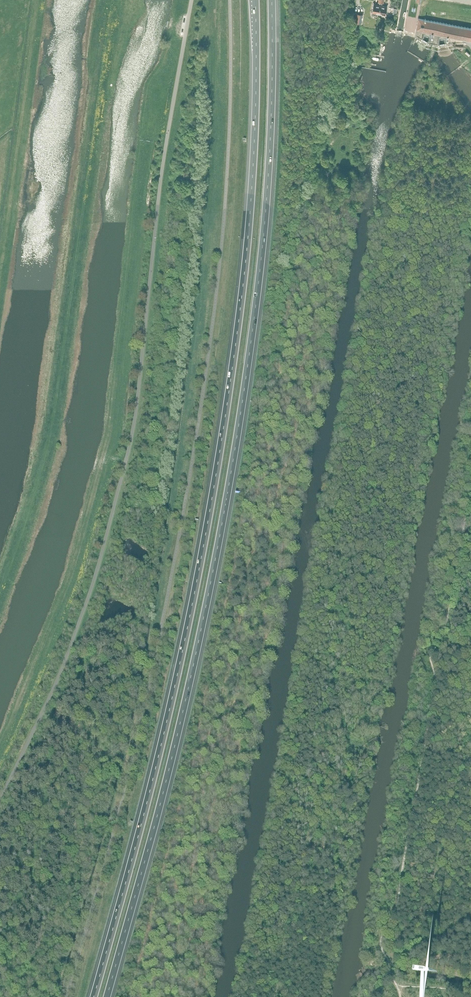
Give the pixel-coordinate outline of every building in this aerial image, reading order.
[(382,0),(379,0),(379,2),(380,2),(379,5),(374,4),(372,12),(373,12),(373,14),(376,15),(376,14),(376,13),(379,13),(382,0)] [(379,13),(386,15),(388,6),(382,6),(383,3),(384,3),(384,0),(382,0),(379,13)] [(355,22),(361,23),(363,15),(356,13),(355,22)] [(470,39),(470,28),(419,19),(417,29),(470,39)]
